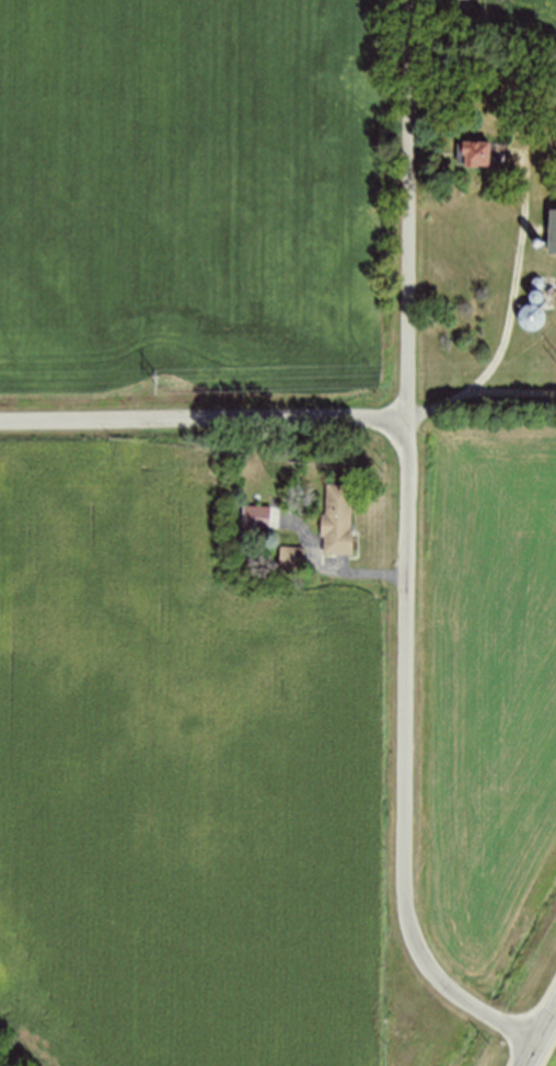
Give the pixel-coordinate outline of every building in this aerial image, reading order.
[(509,142),(461,142),(461,168),(509,168),(509,142)] [(523,329),(540,331),(544,307),(526,305),(523,329)] [(325,555),(325,538),(321,538),(321,516),(326,516),(326,486),(354,488),(354,528),(358,528),(358,557),(325,555)] [(245,505),(243,529),(270,530),(273,507),(245,505)] [(305,548),(304,573),(279,573),(280,547),(305,548)]
